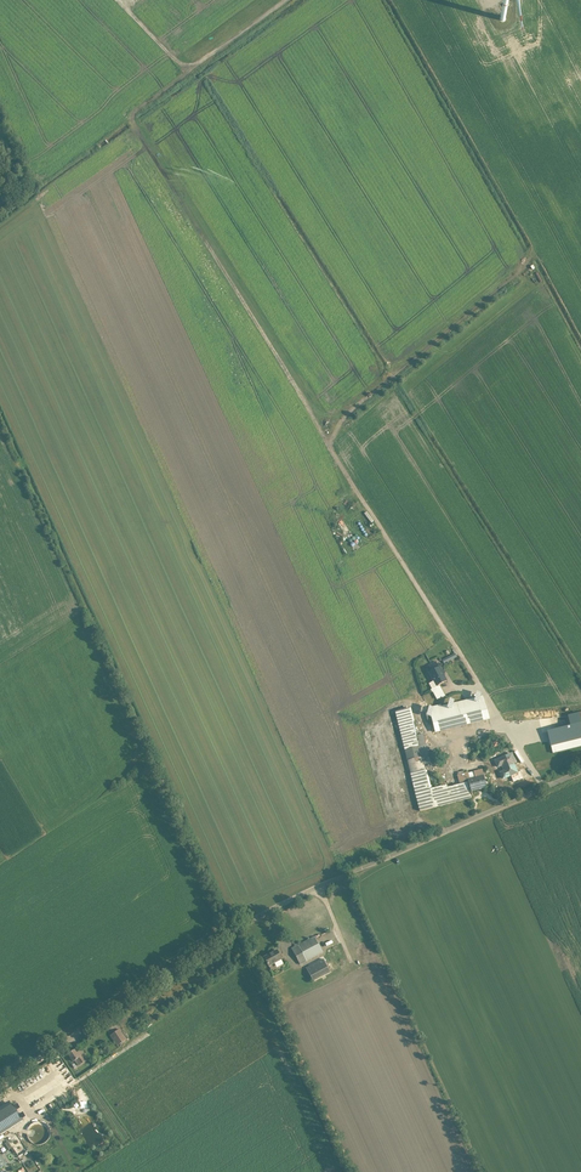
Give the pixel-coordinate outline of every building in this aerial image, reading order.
[(368,511),(364,514),(370,523),(374,520),(368,511)] [(456,654),(444,661),(447,666),(459,659),(456,654)] [(435,662),(432,664),(431,663),(429,664),(430,665),(428,666),(431,672),(438,668),(435,662)] [(446,681),(438,668),(431,672),(429,673),(434,682),(436,687),(440,685),(446,681)] [(446,696),(440,685),(436,687),(434,682),(430,685),(438,700),(446,696)] [(479,705),(436,716),(440,731),(482,720),(479,705)] [(407,711),(396,714),(398,725),(410,722),(407,711)] [(580,747),(580,713),(571,715),(573,726),(548,731),(553,752),(580,747)] [(410,722),(398,725),(405,750),(419,747),(416,736),(413,722),(410,722)] [(405,750),(407,761),(421,757),(423,765),(430,764),(423,734),(416,736),(419,747),(405,750)] [(407,761),(416,796),(430,793),(430,790),(423,765),(421,757),(407,761)] [(469,780),(468,781),(468,783),(470,791),(471,791),(486,788),(482,770),(474,772),(475,779),(469,780)] [(466,773),(461,774),(463,784),(468,783),(468,781),(469,780),(468,777),(467,777),(466,773)] [(447,788),(446,788),(450,803),(473,798),(471,791),(470,791),(468,783),(463,784),(447,788)] [(446,788),(447,788),(446,786),(430,790),(430,793),(416,796),(420,811),(450,803),(446,788)] [(402,805),(403,812),(413,810),(411,803),(402,805)] [(292,949),(294,954),(300,964),(323,952),(314,937),(292,949)] [(282,960),(280,956),(277,950),(264,957),(269,967),(282,960)] [(322,959),(306,968),(313,981),(329,972),(330,972),(323,959),(322,959)] [(118,1046),(127,1040),(120,1029),(111,1035),(118,1046)] [(68,1054),(74,1062),(75,1061),(78,1064),(79,1066),(86,1061),(79,1051),(77,1053),(75,1050),(68,1054)] [(23,1119),(13,1104),(0,1112),(0,1134),(23,1119)] [(48,1132),(48,1129),(47,1128),(46,1125),(45,1124),(43,1123),(41,1122),(40,1121),(38,1121),(35,1121),(33,1122),(31,1123),(30,1124),(28,1125),(27,1127),(27,1130),(26,1132),(27,1133),(27,1135),(28,1137),(29,1139),(31,1141),(32,1141),(34,1142),(36,1142),(39,1142),(41,1142),(43,1141),(45,1139),(46,1137),(47,1136),(48,1134),(48,1132)]
